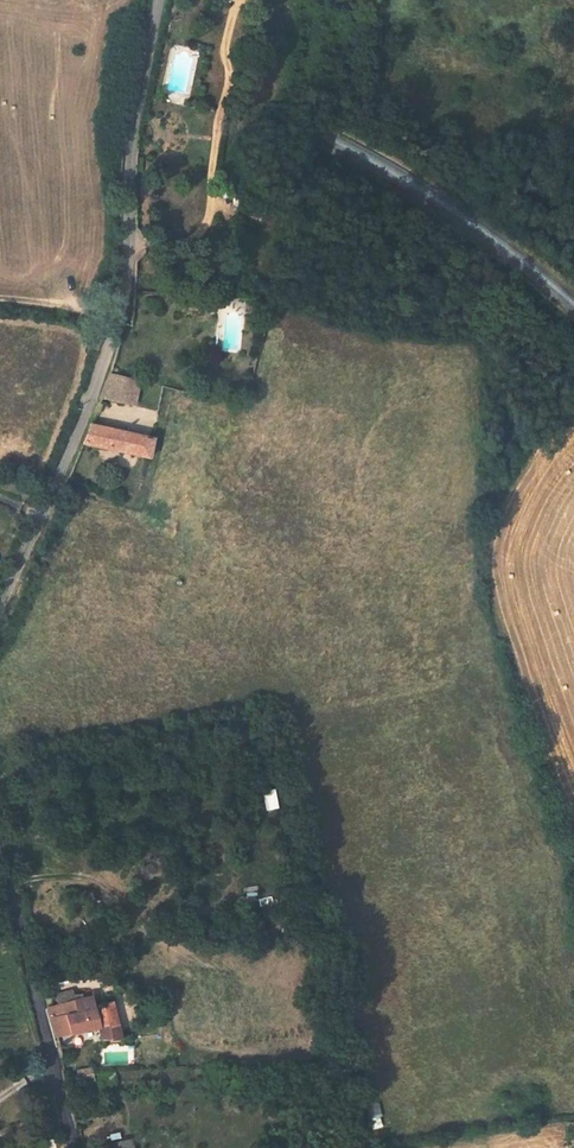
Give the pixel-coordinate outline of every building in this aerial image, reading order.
[(131,408),(137,384),(113,377),(104,401),(131,408)] [(149,460),(153,440),(91,428),(84,448),(149,460)] [(118,1041),(108,1005),(93,1009),(89,994),(69,998),(68,994),(54,997),(56,1009),(46,1012),(53,1044),(94,1032),(98,1046),(99,1046),(118,1041)] [(97,1096),(91,1076),(74,1077),(76,1088),(85,1087),(86,1088),(86,1090),(87,1091),(88,1092),(89,1093),(91,1095),(92,1095),(94,1096),(96,1095),(97,1096)] [(116,1099),(113,1078),(99,1080),(102,1100),(116,1099)]
